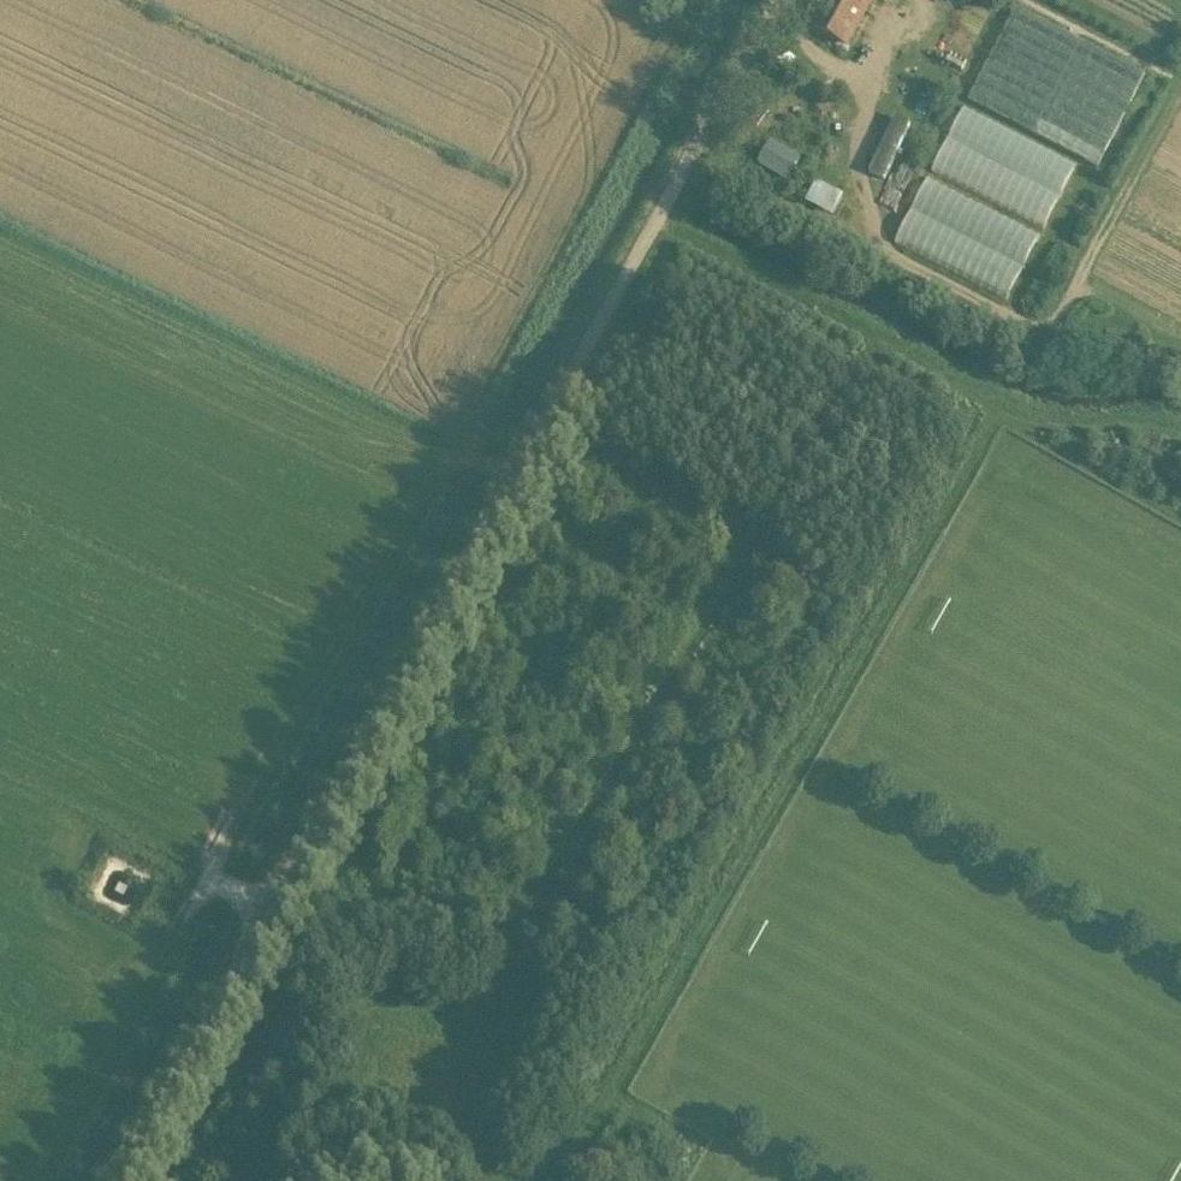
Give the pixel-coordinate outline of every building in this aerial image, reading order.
[(811,27),(848,48),(874,0),(826,0),(811,27)] [(1099,169),(1147,76),(1017,9),(968,102),(1099,169)] [(930,174),(1045,226),(1076,159),(960,107),(930,174)] [(771,143),(757,167),(786,185),(800,161),(771,143)] [(1011,295),(1039,230),(923,180),(895,245),(1011,295)] [(808,203),(829,214),(841,193),(820,182),(808,203)]
